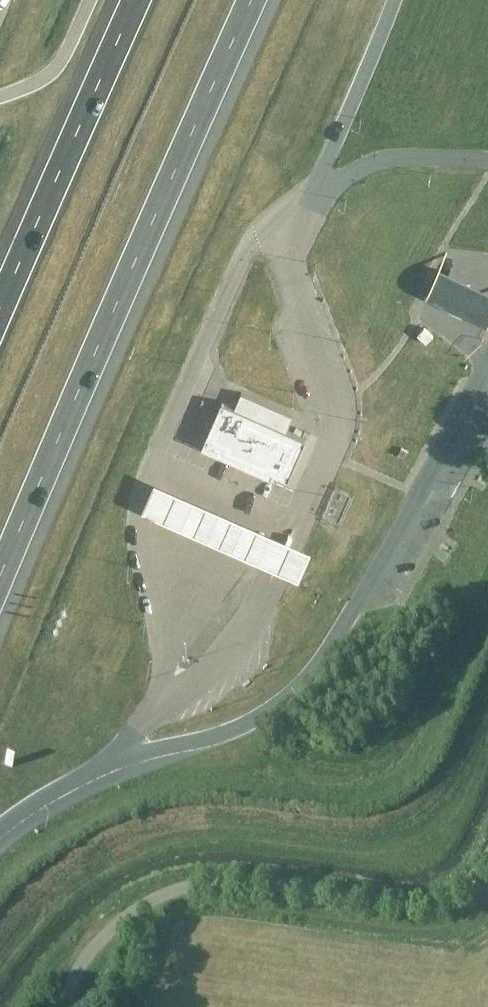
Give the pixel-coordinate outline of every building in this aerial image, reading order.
[(440,269),(426,297),(461,313),(487,326),(487,324),(487,292),(474,285),(440,269)] [(288,481),(306,440),(286,431),(292,416),(242,394),(236,408),(222,402),(204,441),(221,448),(218,455),(242,466),(271,479),(273,474),(288,481)] [(306,550),(149,482),(135,511),(293,580),(306,550)]
